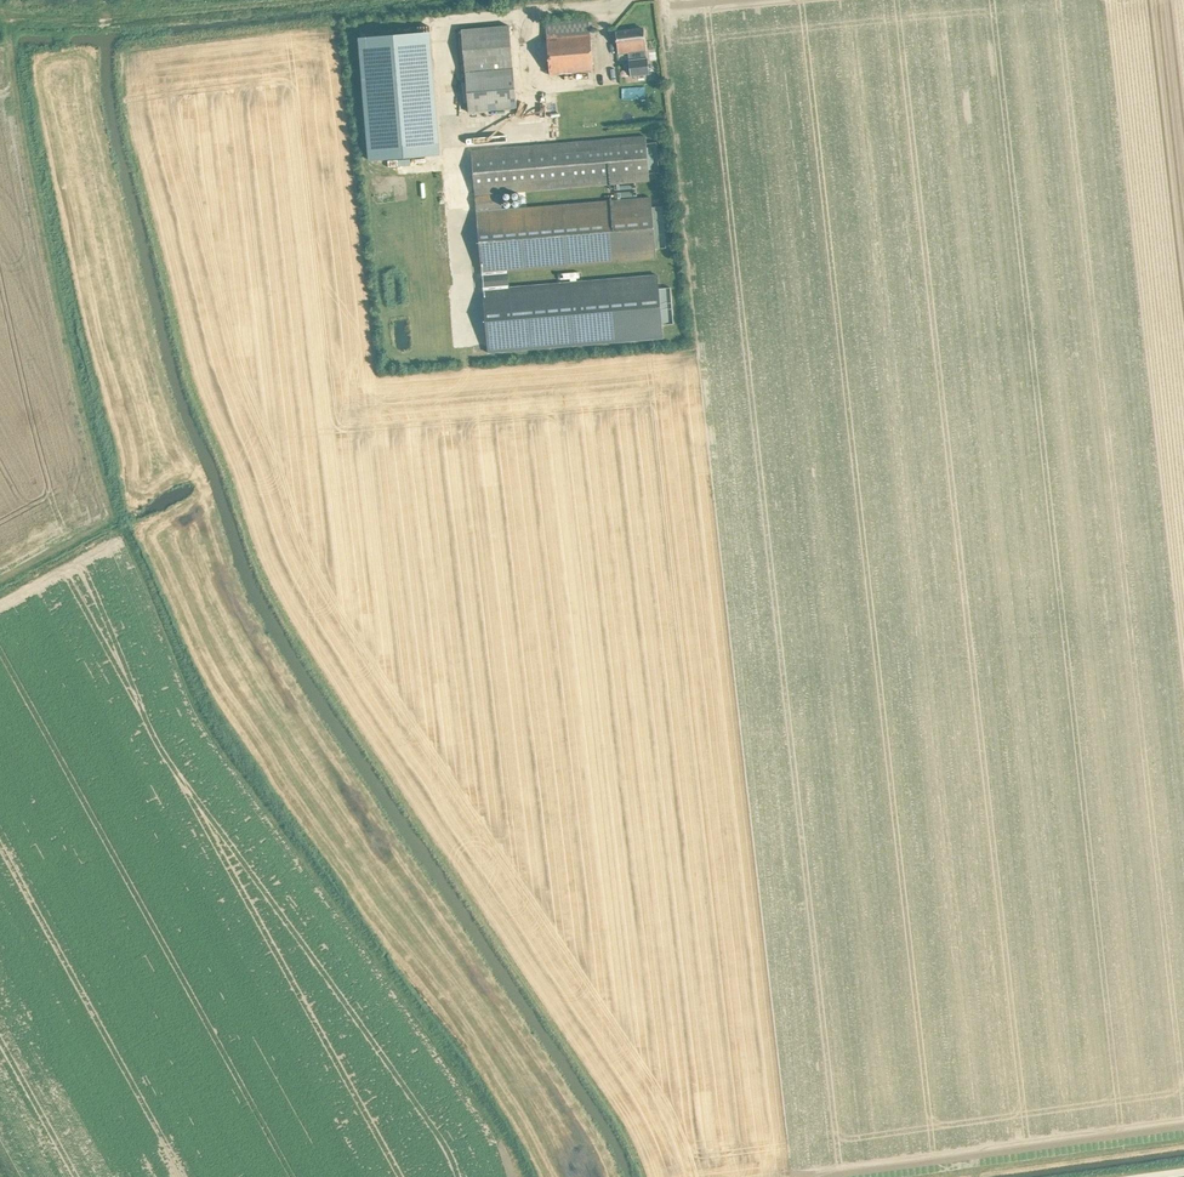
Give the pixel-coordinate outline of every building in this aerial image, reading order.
[(516,108),(511,38),(510,26),(461,30),(468,112),(516,108)] [(628,53),(629,60),(628,60),(630,77),(644,76),(644,75),(649,74),(644,29),(616,32),(618,54),(628,53)] [(418,32),(361,37),(371,161),(428,156),(418,32)] [(595,75),(590,32),(547,35),(547,36),(551,80),(595,75)] [(501,207),(500,193),(649,180),(645,135),(471,150),(481,272),(656,258),(651,194),(501,207)] [(510,281),(509,271),(483,273),(488,336),(662,322),(657,267),(510,281)]
